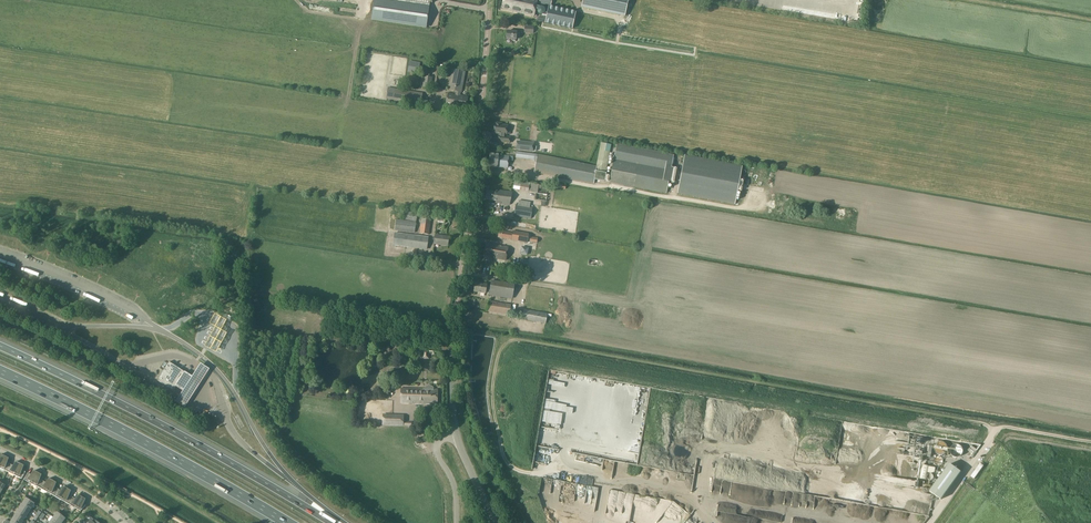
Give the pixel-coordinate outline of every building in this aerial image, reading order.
[(426,28),(430,0),(374,0),(372,20),(426,28)] [(502,11),(535,17),(535,14),(536,10),(539,10),(538,11),(538,12),(538,13),(538,14),(539,14),(539,15),(540,15),(540,16),(541,16),(542,16),(543,16),(544,16),(548,17),(546,24),(573,29),(577,13),(550,7),(550,6),(551,7),(553,0),(541,0),(540,4),(537,3),(538,1),(534,0),(505,0),(502,11)] [(582,7),(619,15),(625,16),(628,0),(583,0),(582,7)] [(524,33),(533,33),(534,26),(524,25),(524,33)] [(508,31),(507,39),(507,40),(516,41),(517,37),(520,37),(520,33),(517,33),(517,32),(508,31)] [(408,71),(418,73),(420,64),(410,62),(408,71)] [(449,90),(457,91),(461,92),(465,72),(453,70),(449,90)] [(432,78),(429,77),(429,75),(425,75),(425,77),(424,77),(423,87),(431,88),(432,78)] [(387,99),(421,104),(423,93),(388,88),(387,99)] [(460,96),(461,92),(457,91),(456,95),(448,94),(446,107),(466,110),(468,97),(460,96)] [(494,124),(493,133),(501,134),(500,136),(499,136),(499,142),(510,143),(510,138),(506,137),(506,135),(507,135),(508,126),(501,125),(502,124),(496,123),(496,124),(494,124)] [(517,141),(516,149),(533,151),(534,143),(517,141)] [(595,180),(604,181),(611,145),(602,143),(596,170),(593,169),(594,166),(557,159),(535,155),(534,160),(534,161),(537,161),(535,173),(594,184),(595,180)] [(617,144),(610,182),(666,193),(671,169),(677,171),(677,167),(671,166),(673,155),(617,144)] [(490,154),(489,166),(498,167),(508,168),(509,160),(513,161),(513,156),(490,154)] [(685,155),(678,193),(735,204),(742,166),(685,155)] [(515,180),(513,189),(528,192),(530,183),(515,180)] [(496,203),(510,205),(513,192),(498,190),(498,192),(487,191),(486,200),(496,201),(496,203)] [(548,195),(536,193),(535,200),(547,202),(548,195)] [(516,205),(514,216),(524,217),(531,219),(533,207),(530,207),(531,202),(519,200),(518,205),(516,205)] [(403,219),(416,222),(418,214),(404,212),(403,219)] [(420,234),(429,235),(431,220),(422,219),(420,234)] [(395,230),(415,233),(416,222),(396,220),(395,230)] [(499,238),(528,243),(529,234),(513,231),(513,233),(500,231),(499,238)] [(393,245),(427,249),(429,238),(395,233),(393,245)] [(434,244),(448,245),(449,237),(435,235),(434,244)] [(487,243),(485,253),(492,254),(491,258),(493,258),(506,260),(509,247),(487,243)] [(520,254),(527,255),(529,248),(521,246),(520,254)] [(492,254),(485,253),(484,256),(485,257),(484,261),(492,263),(493,258),(491,258),(492,254)] [(515,285),(492,281),(491,287),(490,291),(490,295),(513,299),(515,285)] [(486,290),(490,291),(491,287),(487,286),(487,285),(476,283),(474,292),(486,293),(486,290)] [(487,311),(510,315),(512,305),(489,301),(487,311)] [(546,324),(548,313),(531,310),(524,309),(522,319),(546,324)] [(169,362),(157,380),(173,390),(185,372),(169,362)] [(182,389),(176,400),(185,405),(208,368),(200,362),(191,375),(185,371),(176,386),(182,389)] [(438,389),(434,389),(434,388),(432,386),(431,385),(429,385),(427,386),(425,387),(425,388),(423,388),(423,389),(401,388),(401,403),(437,404),(438,389)] [(404,423),(404,416),(384,415),(384,424),(403,425),(413,425),(413,423),(404,423)] [(5,456),(0,467),(0,468),(7,471),(10,465),(7,464),(9,458),(5,456)] [(7,471),(14,475),(20,463),(16,461),(13,466),(10,465),(7,471)] [(20,463),(14,475),(22,479),(26,471),(25,471),(25,472),(22,471),(24,465),(20,463)] [(950,464),(930,492),(941,500),(961,472),(950,464)] [(24,480),(32,484),(38,472),(34,470),(31,475),(28,474),(28,473),(24,480)] [(42,474),(38,472),(32,484),(39,488),(42,482),(40,480),(42,474)] [(39,488),(47,492),(53,480),(49,478),(45,483),(42,482),(39,488)] [(47,492),(54,496),(57,490),(54,488),(57,482),(53,480),(47,492)] [(54,496),(59,499),(61,500),(67,488),(64,486),(60,491),(57,490),(54,496)] [(61,500),(68,504),(72,498),(69,496),(71,491),(67,488),(61,500)] [(68,504),(76,508),(82,497),(78,495),(74,500),(72,498),(68,504)] [(86,499),(82,497),(76,508),(81,511),(86,505),(85,506),(83,505),(86,499)] [(26,498),(26,499),(24,502),(23,504),(31,509),(34,503),(26,498)] [(19,508),(28,514),(31,509),(23,504),(22,505),(19,508)] [(16,514),(24,519),(28,514),(19,508),(17,512),(16,514)] [(54,517),(61,522),(62,522),(64,520),(65,518),(58,512),(54,517)] [(13,519),(20,522),(22,522),(24,519),(16,514),(16,515),(15,515),(13,519)]
